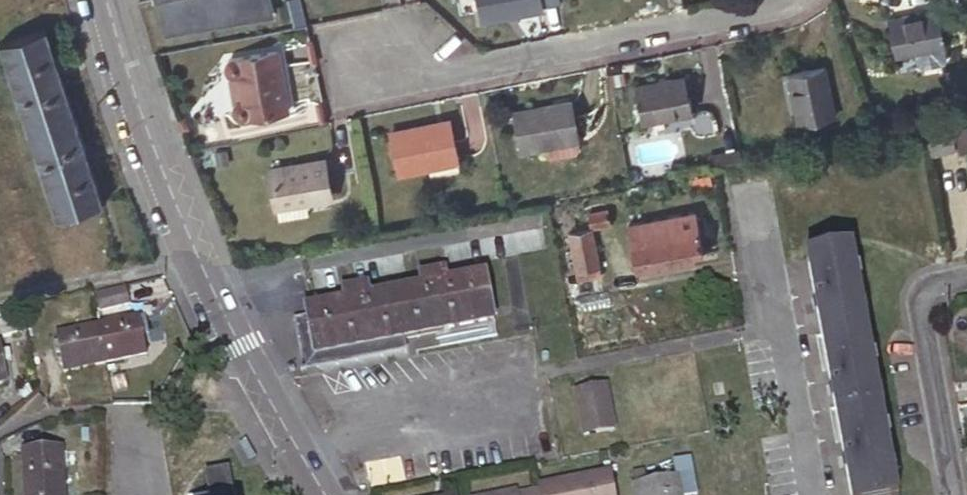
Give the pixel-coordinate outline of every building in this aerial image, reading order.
[(160,1),(165,25),(241,10),(241,7),(247,6),(249,16),(273,11),(271,0),(167,0),(160,1)] [(548,12),(546,0),(479,0),(484,25),(548,12)] [(165,25),(166,30),(249,16),(247,6),(241,7),(241,10),(165,25)] [(888,15),(895,51),(945,43),(937,6),(888,15)] [(0,42),(56,216),(105,201),(47,26),(0,42)] [(295,104),(284,45),(240,53),(234,55),(233,55),(232,56),(231,57),(231,58),(230,59),(230,60),(230,62),(230,63),(230,64),(230,65),(231,66),(231,67),(232,68),(232,69),(234,70),(236,71),(237,71),(238,72),(240,72),(241,71),(244,70),(248,95),(243,95),(242,96),(241,97),(240,97),(239,99),(239,100),(238,101),(238,103),(238,104),(238,106),(238,107),(239,108),(239,110),(240,111),(241,112),(243,112),(244,113),(245,113),(247,113),(251,112),(295,104)] [(789,69),(798,120),(837,112),(828,62),(789,69)] [(237,71),(236,71),(240,97),(241,97),(242,96),(243,95),(248,95),(244,70),(241,71),(240,72),(238,72),(237,71)] [(636,87),(643,121),(693,109),(686,74),(636,87)] [(515,107),(523,147),(581,135),(573,96),(515,107)] [(391,130),(399,168),(460,154),(452,117),(391,130)] [(923,128),(930,154),(955,148),(948,121),(923,128)] [(269,166),(275,202),(307,196),(330,191),(324,155),(269,166)] [(275,202),(278,213),(309,207),(307,196),(275,202)] [(608,207),(588,211),(591,226),(611,223),(608,207)] [(634,267),(652,263),(669,260),(702,254),(697,228),(699,228),(694,209),(625,222),(634,267)] [(569,230),(579,278),(601,274),(591,226),(569,230)] [(854,494),(898,494),(852,248),(809,256),(854,494)] [(671,266),(669,260),(652,263),(653,269),(671,266)] [(309,318),(316,353),(403,337),(495,319),(485,271),(447,279),(445,267),(419,272),(422,284),(370,294),(368,282),(342,286),(344,299),(306,306),(309,318)] [(98,291),(101,308),(131,303),(128,286),(98,291)] [(147,314),(100,323),(106,361),(148,353),(145,335),(151,334),(147,314)] [(403,337),(316,353),(309,318),(296,320),(306,371),(406,352),(403,337)] [(100,323),(56,331),(63,369),(106,361),(100,323)] [(9,380),(2,342),(0,342),(0,381),(9,380)] [(579,391),(587,435),(618,429),(610,384),(579,391)] [(69,420),(70,445),(91,444),(91,434),(96,434),(95,419),(69,420)] [(62,444),(23,446),(25,494),(64,494),(62,444)] [(637,494),(681,494),(696,492),(690,455),(673,459),(675,473),(635,482),(637,494)] [(210,494),(216,494),(233,491),(229,468),(207,471),(210,494)] [(543,494),(618,494),(614,471),(541,483),(542,491),(543,494)]
